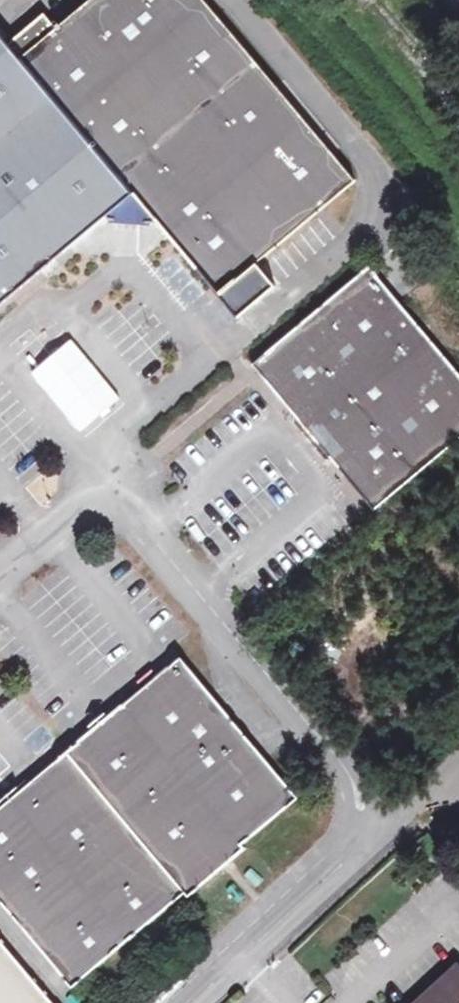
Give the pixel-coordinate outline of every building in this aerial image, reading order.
[(134,194),(239,320),(277,288),(257,265),(357,182),(206,0),(87,0),(54,27),(18,58),(9,47),(0,36),(0,306),(134,194)] [(45,16),(9,47),(18,58),(54,27),(45,16)] [(209,285),(159,225),(157,227),(167,239),(165,241),(167,243),(169,241),(195,272),(193,274),(195,276),(197,274),(207,287),(209,285)] [(252,366),(313,438),(375,511),(458,441),(458,374),(370,268),(252,366)] [(242,846),(298,799),(181,659),(168,669),(162,670),(154,677),(120,704),(242,846)] [(77,746),(68,754),(184,895),(187,899),(245,850),(242,846),(120,704),(98,721),(79,738),(77,746)] [(184,895),(68,754),(37,780),(28,780),(10,797),(0,805),(0,904),(71,988),(184,895)] [(0,941),(0,1002),(52,1002),(0,941)] [(458,974),(458,967),(420,1002),(427,1002),(458,974)] [(427,1002),(458,1002),(458,974),(427,1002)]
